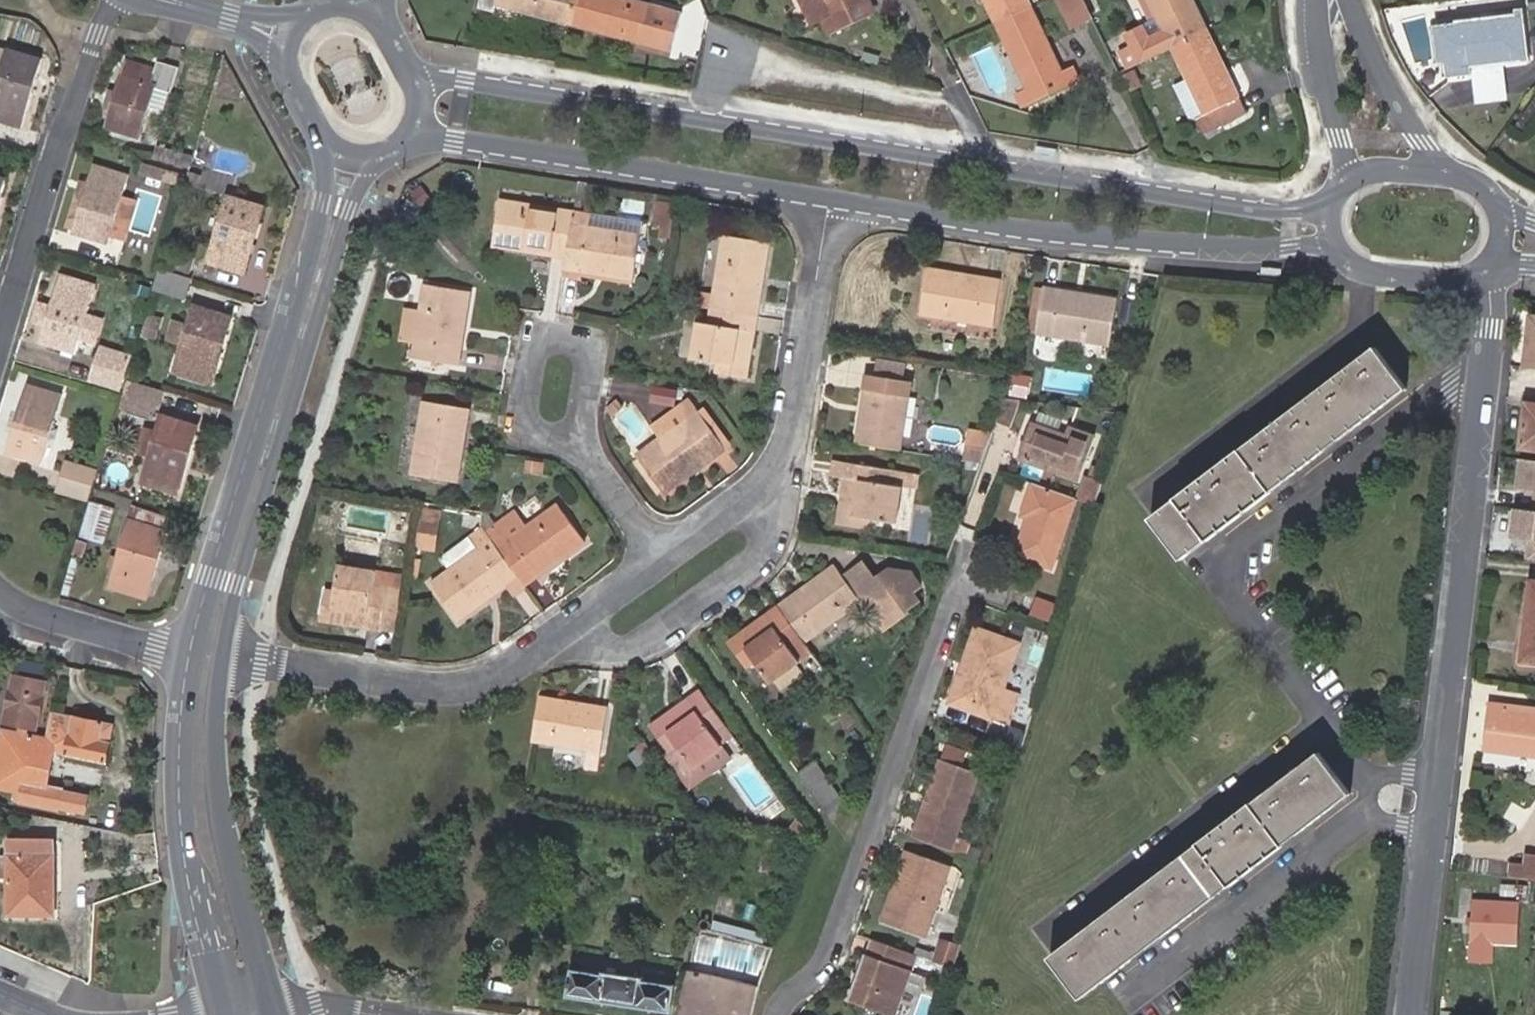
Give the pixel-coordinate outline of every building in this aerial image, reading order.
[(567,24),(573,0),(481,0),(479,6),(495,11),(496,5),(567,24)] [(567,24),(639,44),(637,51),(652,55),(665,11),(626,0),(573,0),(567,24)] [(814,26),(825,20),(832,34),(875,14),(868,0),(802,0),(814,26)] [(1031,5),(1028,0),(984,0),(995,23),(1031,5)] [(1085,0),(1059,0),(1072,28),(1093,17),(1085,0)] [(1150,21),(1157,18),(1148,0),(1140,0),(1150,21)] [(1208,30),(1194,0),(1148,0),(1157,18),(1164,34),(1171,48),(1208,30)] [(1031,5),(995,23),(1027,89),(1020,92),(1026,106),(1080,80),(1073,67),(1062,72),(1031,5)] [(1457,23),(1463,67),(1520,59),(1515,15),(1457,23)] [(1448,68),(1463,67),(1457,23),(1442,24),(1448,68)] [(1121,55),(1127,68),(1171,48),(1164,34),(1150,42),(1143,30),(1127,37),(1134,49),(1121,55)] [(1247,111),(1208,30),(1171,48),(1187,82),(1202,113),(1197,116),(1204,132),(1247,111)] [(14,55),(0,51),(0,98),(14,55)] [(0,98),(0,122),(27,130),(48,65),(14,55),(0,98)] [(137,67),(139,62),(128,59),(119,86),(126,89),(130,90),(137,67)] [(139,62),(137,67),(130,90),(126,89),(119,86),(106,128),(140,138),(153,95),(169,100),(180,67),(157,60),(155,67),(139,62)] [(1136,71),(1122,78),(1129,92),(1143,86),(1136,71)] [(1202,113),(1187,82),(1174,88),(1189,119),(1197,116),(1202,113)] [(158,144),(153,157),(190,169),(194,155),(158,144)] [(185,173),(154,164),(151,173),(165,177),(166,176),(182,181),(185,173)] [(124,201),(131,178),(97,167),(76,234),(110,245),(112,237),(115,228),(124,201)] [(10,182),(0,179),(0,213),(10,182)] [(244,275),(265,208),(231,198),(210,264),(244,275)] [(573,224),(575,211),(502,200),(495,247),(567,258),(573,224)] [(112,237),(126,241),(136,204),(124,201),(115,228),(112,237)] [(592,214),(575,211),(573,224),(590,227),(592,214)] [(567,258),(566,268),(632,279),(639,235),(590,227),(573,224),(567,258)] [(712,309),(758,317),(770,243),(724,236),(714,295),(712,309)] [(195,259),(167,250),(162,266),(190,275),(195,259)] [(1001,282),(929,271),(922,315),(995,326),(1001,282)] [(160,273),(154,291),(185,301),(191,283),(160,273)] [(97,288),(62,278),(52,311),(46,331),(41,346),(75,357),(80,343),(96,348),(103,324),(87,318),(97,288)] [(472,293),(425,285),(414,356),(460,364),(472,293)] [(1116,300),(1046,288),(1039,334),(1109,345),(1116,300)] [(702,293),(699,306),(712,309),(714,295),(702,293)] [(211,385),(232,318),(197,307),(177,373),(211,385)] [(46,331),(52,311),(40,308),(34,327),(46,331)] [(748,376),(758,317),(712,309),(709,324),(699,322),(693,357),(719,362),(718,372),(748,376)] [(152,342),(158,322),(148,319),(142,339),(152,342)] [(1405,388),(1376,349),(1152,518),(1182,557),(1405,388)] [(99,350),(88,384),(119,393),(130,360),(99,350)] [(869,378),(858,442),(901,449),(911,384),(869,378)] [(164,392),(127,380),(122,396),(160,407),(164,392)] [(42,466),(63,399),(28,388),(7,455),(42,466)] [(160,407),(122,396),(119,408),(156,419),(160,407)] [(1021,400),(1007,397),(997,424),(1011,428),(1021,400)] [(470,409),(424,401),(413,473),(458,480),(470,409)] [(640,452),(642,454),(699,413),(691,402),(655,429),(660,437),(640,452)] [(1527,403),(1522,447),(1534,449),(1534,404),(1527,403)] [(732,445),(705,409),(699,413),(726,449),(732,445)] [(726,449),(699,413),(642,454),(668,491),(726,449)] [(177,493),(197,428),(163,417),(143,482),(177,493)] [(1059,434),(1030,421),(1016,451),(1074,475),(1091,437),(1063,425),(1059,434)] [(967,457),(986,461),(992,431),(974,427),(967,457)] [(1527,498),(1534,499),(1534,460),(1530,459),(1527,498)] [(891,470),(836,462),(834,478),(846,480),(840,523),(871,528),(873,517),(897,521),(902,488),(888,486),(891,470)] [(65,466),(62,476),(84,482),(86,473),(65,466)] [(923,475),(891,470),(888,486),(902,488),(920,491),(923,475)] [(84,482),(62,476),(56,496),(85,505),(94,475),(86,473),(84,482)] [(1091,491),(1094,481),(1081,477),(1078,487),(1091,491)] [(1048,566),(1072,495),(1034,481),(1021,515),(1028,518),(1016,554),(1048,566)] [(1078,487),(1075,496),(1088,500),(1091,491),(1078,487)] [(483,511),(484,502),(473,500),(471,510),(483,511)] [(120,509),(95,501),(83,537),(109,545),(120,509)] [(526,585),(586,541),(558,503),(527,526),(515,509),(496,522),(497,524),(487,532),(519,576),(526,585)] [(438,549),(446,509),(429,505),(421,545),(438,549)] [(1534,561),(1534,509),(1523,508),(1521,537),(1531,538),(1529,561),(1534,561)] [(169,518),(139,509),(136,521),(166,530),(169,518)] [(494,520),(484,527),(487,532),(497,524),(496,522),(494,520)] [(136,521),(115,588),(150,598),(170,532),(166,530),(136,521)] [(487,532),(484,527),(475,534),(482,546),(434,580),(461,619),(519,576),(487,532)] [(924,591),(912,575),(900,584),(890,570),(877,579),(864,562),(847,572),(891,633),(913,617),(910,614),(921,606),(915,598),(924,591)] [(382,630),(387,599),(373,596),(377,570),(342,563),(337,590),(327,589),(321,620),(382,630)] [(862,601),(834,564),(778,605),(806,642),(862,601)] [(391,573),(377,570),(373,596),(387,599),(389,587),(391,573)] [(1533,580),(1523,660),(1534,661),(1534,580),(1533,580)] [(387,599),(382,630),(403,634),(410,591),(389,587),(387,599)] [(1021,604),(1048,614),(1052,604),(1025,594),(1021,604)] [(806,642),(778,605),(730,642),(748,668),(758,660),(773,681),(800,661),(813,678),(825,669),(806,642)] [(989,709),(987,718),(1003,723),(1015,690),(1000,684),(1015,639),(972,624),(960,661),(966,664),(954,696),(989,709)] [(945,702),(987,718),(989,709),(954,696),(966,664),(960,661),(945,702)] [(22,736),(30,738),(31,730),(39,732),(49,685),(16,678),(7,726),(24,729),(22,736)] [(695,767),(723,747),(716,737),(728,727),(701,691),(652,726),(672,753),(681,747),(695,767)] [(608,708),(541,697),(533,741),(602,751),(608,708)] [(1531,707),(1530,715),(1503,711),(1503,704),(1492,702),(1486,749),(1534,755),(1534,707),(1531,707)] [(21,736),(11,799),(28,801),(27,807),(59,813),(60,809),(84,813),(87,794),(63,790),(64,786),(55,785),(61,754),(108,763),(112,735),(98,731),(100,720),(52,709),(45,741),(30,738),(22,736),(21,736)] [(11,799),(21,736),(5,733),(0,760),(0,796),(11,799)] [(937,758),(907,836),(945,850),(950,837),(974,772),(959,766),(964,752),(942,743),(937,758)] [(555,760),(584,766),(587,752),(558,746),(555,760)] [(731,758),(723,747),(695,767),(681,747),(672,753),(694,784),(731,758)] [(1349,793),(1319,754),(1052,957),(1082,998),(1349,793)] [(815,757),(797,769),(833,820),(841,794),(815,757)] [(812,828),(797,819),(790,833),(803,841),(812,828)] [(945,850),(959,855),(964,842),(950,837),(945,850)] [(13,912),(57,912),(56,838),(13,838),(13,876),(13,912)] [(1522,878),(1534,880),(1534,855),(1525,854),(1522,878)] [(895,890),(936,902),(947,869),(903,855),(892,889),(895,890)] [(1472,941),(1516,942),(1517,903),(1528,903),(1529,887),(1501,885),(1501,901),(1474,900),(1472,941)] [(923,940),(936,902),(895,890),(890,905),(887,904),(879,926),(923,940)] [(941,967),(949,943),(941,941),(933,964),(941,967)] [(871,942),(850,998),(868,1005),(881,1010),(892,1014),(895,1014),(916,958),(871,942)] [(569,994),(671,1010),(675,986),(644,980),(645,978),(606,972),(606,975),(573,970),(569,994)] [(759,987),(691,970),(682,1014),(752,1014),(759,987)] [(868,1005),(866,1011),(876,1014),(879,1014),(881,1010),(868,1005)]
